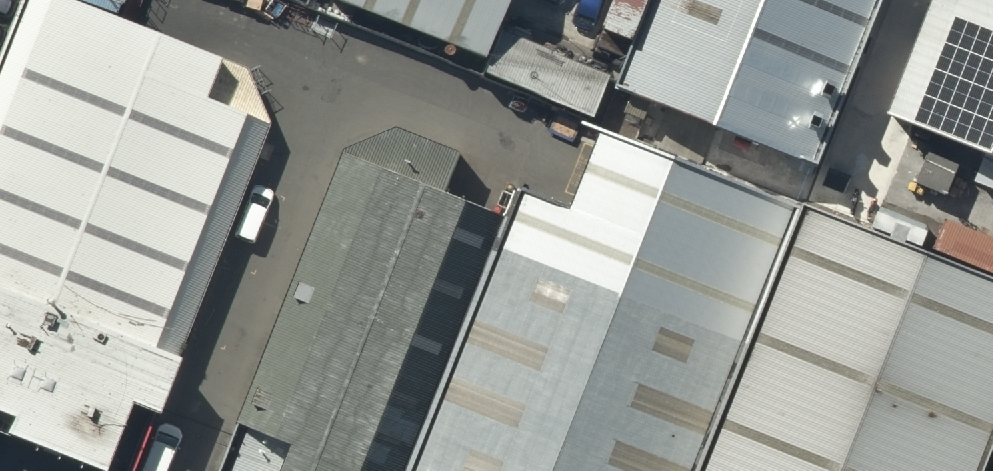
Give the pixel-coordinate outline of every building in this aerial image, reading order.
[(166,0),(12,0),(0,31),(0,391),(134,441),(284,44),(166,0)] [(486,12),(490,0),(451,0),(486,12)] [(611,54),(815,130),(864,0),(631,0),(611,54)] [(875,65),(992,109),(992,0),(900,0),(875,65)] [(499,38),(499,39),(483,79),(595,125),(612,84),(499,38)] [(779,217),(543,129),(414,470),(684,470),(779,217)] [(513,210),(374,159),(257,470),(414,470),(513,210)] [(779,217),(684,470),(980,470),(992,437),(992,297),(779,217)] [(980,470),(992,470),(992,438),(980,470)]
